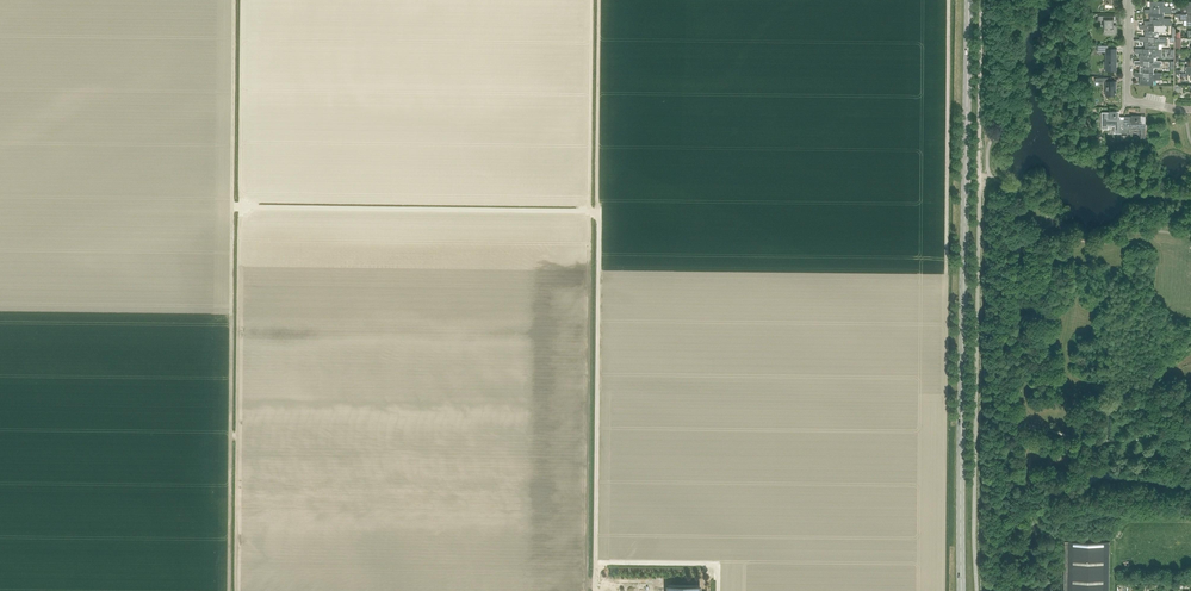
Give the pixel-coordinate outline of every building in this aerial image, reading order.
[(1164,6),(1164,2),(1164,1),(1150,1),(1150,9),(1144,9),(1144,13),(1150,13),(1164,14),(1171,14),(1171,10),(1171,6),(1164,6)] [(1179,1),(1179,5),(1180,5),(1180,9),(1187,9),(1187,13),(1187,14),(1190,14),(1190,2),(1179,1)] [(1164,18),(1164,14),(1150,13),(1150,21),(1144,21),(1144,25),(1167,25),(1167,26),(1171,26),(1171,22),(1170,22),(1170,18),(1164,18)] [(1187,13),(1179,13),(1179,17),(1180,17),(1180,21),(1186,21),(1186,26),(1190,26),(1190,14),(1187,14),(1187,13)] [(1115,20),(1115,17),(1115,16),(1099,16),(1099,20),(1104,20),(1104,29),(1105,29),(1104,34),(1110,34),(1110,35),(1116,35),(1116,25),(1113,25),(1113,20),(1115,20)] [(1144,25),(1139,25),(1139,29),(1145,29),(1145,37),(1159,37),(1158,37),(1159,32),(1166,32),(1166,29),(1167,29),(1167,26),(1167,25),(1144,25)] [(1145,37),(1139,37),(1139,41),(1145,41),(1145,49),(1158,49),(1158,44),(1165,44),(1165,41),(1166,41),(1166,37),(1158,37),(1159,37),(1145,37)] [(1116,49),(1108,49),(1108,45),(1098,45),(1098,52),(1105,53),(1105,71),(1116,71),(1116,49)] [(1158,49),(1145,49),(1134,49),(1134,53),(1140,53),(1140,61),(1153,61),(1153,56),(1160,56),(1160,52),(1162,52),(1162,49),(1158,49)] [(1140,61),(1134,61),(1134,65),(1140,65),(1139,73),(1153,73),(1153,68),(1160,68),(1160,64),(1161,64),(1161,61),(1153,61),(1140,61)] [(1153,73),(1139,73),(1134,73),(1134,77),(1139,77),(1139,85),(1153,85),(1153,80),(1160,80),(1160,76),(1161,76),(1161,73),(1153,73)] [(1111,81),(1111,78),(1103,78),(1103,81),(1106,81),(1106,96),(1115,96),(1115,81),(1111,81)] [(1119,120),(1119,117),(1119,112),(1109,112),(1109,113),(1101,113),(1101,129),(1108,129),(1108,125),(1116,125),(1116,134),(1120,134),(1121,127),(1123,127),(1123,120),(1119,120)] [(1141,123),(1141,116),(1131,116),(1131,117),(1123,117),(1123,120),(1123,127),(1121,127),(1120,134),(1130,134),(1130,130),(1140,130),(1140,134),(1145,134),(1145,123),(1141,123)] [(1110,542),(1064,541),(1064,590),(1109,590),(1110,542)]
